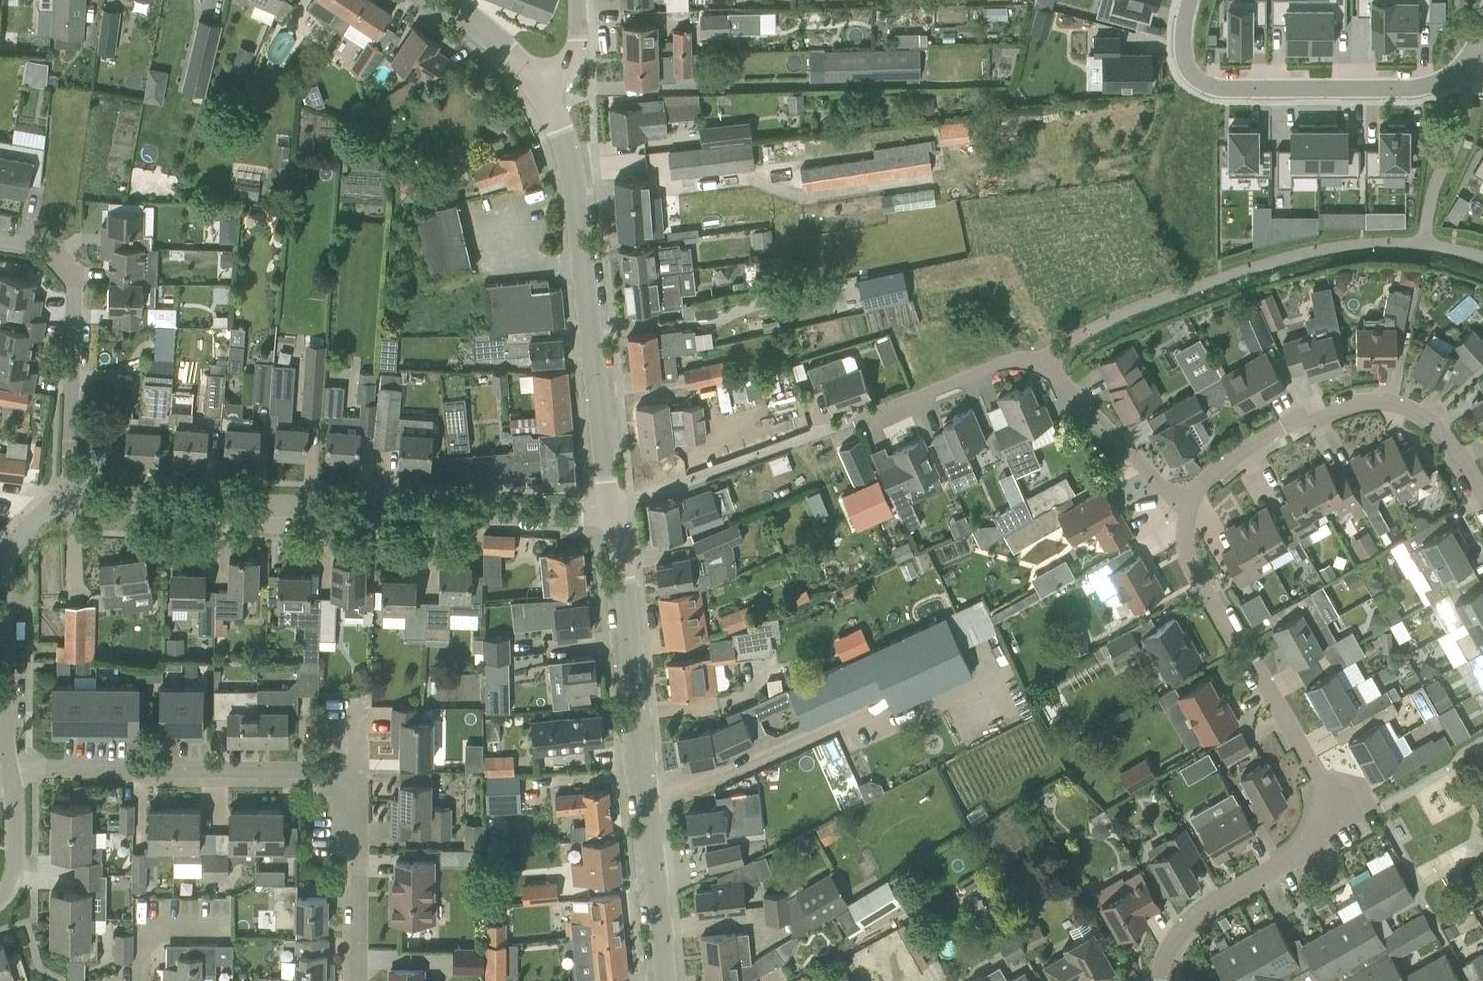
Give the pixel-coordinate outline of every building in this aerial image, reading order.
[(52,7),(51,19),(51,33),(84,35),(86,0),(53,0),(52,7)] [(125,4),(151,10),(153,0),(126,0),(125,4)] [(276,11),(281,0),(250,0),(276,11)] [(365,0),(312,0),(307,8),(343,32),(365,0)] [(343,32),(365,46),(351,67),(366,77),(384,49),(373,41),(393,12),(374,0),(365,0),(343,32)] [(548,19),(556,0),(499,0),(548,19)] [(1096,15),(1137,26),(1140,13),(1148,15),(1151,4),(1155,5),(1156,0),(1100,0),(1096,15)] [(1252,22),(1266,22),(1266,0),(1228,0),(1228,18),(1223,18),(1223,33),(1228,33),(1228,48),(1252,48),(1252,22)] [(1309,0),(1272,0),(1272,22),(1286,22),(1286,48),(1309,48),(1309,0)] [(1346,0),(1309,0),(1309,48),(1332,48),(1332,28),(1346,28),(1346,0)] [(1394,0),(1357,0),(1357,14),(1371,14),(1371,39),(1394,39),(1394,0)] [(1394,39),(1417,40),(1417,21),(1431,21),(1444,21),(1445,0),(1394,0),(1394,39)] [(256,2),(251,13),(270,21),(275,11),(256,2)] [(1034,20),(1049,24),(1053,11),(1037,7),(1034,20)] [(103,8),(97,49),(116,51),(121,10),(103,8)] [(1006,8),(983,8),(983,19),(1006,19),(1006,8)] [(730,35),(730,13),(700,14),(701,36),(730,35)] [(200,20),(184,87),(204,92),(220,25),(200,20)] [(659,46),(658,23),(624,24),(625,53),(692,52),(692,51),(699,51),(699,30),(692,31),(692,30),(676,30),(677,41),(667,41),(667,46),(659,46)] [(440,43),(414,26),(391,60),(417,77),(419,74),(430,82),(460,63),(437,49),(440,43)] [(1208,43),(1217,43),(1217,32),(1208,32),(1208,43)] [(906,47),(906,35),(895,35),(895,47),(906,47)] [(1151,86),(1151,52),(1119,53),(1119,36),(1095,36),(1095,55),(1103,55),(1103,86),(1151,86)] [(826,51),(825,79),(921,78),(920,49),(913,49),(826,51)] [(692,74),(692,52),(625,53),(626,81),(660,81),(660,80),(677,80),(677,74),(692,74)] [(29,58),(27,68),(47,72),(49,62),(29,58)] [(150,65),(143,98),(162,102),(168,69),(150,65)] [(717,92),(718,103),(731,102),(731,92),(717,92)] [(668,136),(665,102),(610,108),(613,140),(645,136),(646,138),(668,136)] [(700,127),(702,145),(753,139),(750,120),(700,127)] [(941,123),(943,144),(972,141),(969,120),(941,123)] [(1271,148),(1257,148),(1257,127),(1248,128),(1248,124),(1232,124),(1232,127),(1229,128),(1229,174),(1271,174),(1271,148)] [(1319,174),(1319,124),(1300,124),(1300,127),(1291,127),(1291,148),(1277,148),(1277,186),(1293,186),(1293,174),(1319,174)] [(1346,148),(1346,127),(1337,127),(1337,124),(1319,124),(1319,174),(1360,174),(1360,148),(1346,148)] [(1408,174),(1408,127),(1405,127),(1405,124),(1389,124),(1389,127),(1380,127),(1380,148),(1366,148),(1366,174),(1408,174)] [(12,140),(0,138),(0,194),(3,194),(12,140)] [(753,139),(702,145),(669,149),(672,177),(756,167),(753,139)] [(45,146),(12,140),(3,194),(18,197),(19,192),(27,193),(29,182),(41,184),(45,146)] [(275,142),(273,168),(287,169),(290,144),(275,142)] [(480,186),(507,177),(509,184),(540,174),(530,145),(499,155),(500,156),(473,165),(480,186)] [(866,158),(869,182),(932,172),(929,149),(875,157),(866,158)] [(346,158),(356,159),(356,151),(347,150),(346,158)] [(1473,171),(1482,177),(1482,156),(1473,171)] [(805,192),(851,185),(848,160),(801,166),(805,192)] [(646,177),(615,179),(619,237),(664,233),(662,208),(660,193),(648,194),(646,177)] [(427,201),(427,178),(402,178),(403,202),(427,201)] [(234,194),(258,197),(259,185),(235,182),(234,194)] [(937,190),(895,192),(896,205),(938,203),(937,190)] [(473,267),(457,201),(411,211),(426,277),(473,267)] [(1454,205),(1447,215),(1458,222),(1464,211),(1454,205)] [(144,233),(145,211),(109,210),(108,224),(102,224),(102,245),(153,247),(154,234),(144,233)] [(1382,225),(1382,210),(1366,211),(1366,226),(1382,225)] [(7,228),(8,211),(0,211),(0,227),(7,228)] [(222,220),(228,226),(237,226),(237,211),(222,211),(222,220)] [(1319,211),(1319,227),(1336,227),(1336,211),(1319,211)] [(1285,216),(1272,216),(1272,240),(1285,237),(1285,216)] [(1271,240),(1271,225),(1255,225),(1255,246),(1271,240)] [(671,259),(681,257),(679,242),(620,249),(623,278),(678,270),(678,268),(673,269),(671,259)] [(112,271),(111,281),(152,283),(152,271),(144,271),(145,248),(153,248),(153,247),(102,245),(101,256),(110,256),(110,271),(112,271)] [(232,251),(222,250),(221,263),(232,264),(232,251)] [(756,262),(759,285),(779,282),(776,259),(756,262)] [(910,299),(903,268),(858,278),(865,309),(910,299)] [(680,270),(678,270),(623,278),(627,313),(684,306),(680,270)] [(39,318),(42,298),(33,296),(36,280),(0,274),(0,276),(0,311),(39,318)] [(1340,296),(1349,286),(1340,278),(1331,288),(1340,296)] [(507,329),(565,324),(561,287),(551,288),(551,287),(549,287),(548,279),(538,280),(538,279),(485,284),(488,332),(489,336),(506,335),(508,335),(507,329)] [(155,283),(152,283),(109,281),(109,299),(115,300),(115,323),(147,323),(147,306),(154,306),(155,283)] [(746,282),(733,284),(735,293),(747,291),(746,282)] [(1372,363),(1372,367),(1384,367),(1384,363),(1397,363),(1396,330),(1403,330),(1410,293),(1389,289),(1383,318),(1379,318),(1379,327),(1356,327),(1357,363),(1372,363)] [(1272,291),(1258,296),(1271,327),(1284,322),(1272,291)] [(1259,306),(1243,313),(1255,338),(1271,331),(1259,306)] [(39,318),(0,311),(0,347),(30,352),(33,337),(42,338),(46,319),(39,318)] [(174,352),(176,326),(158,326),(156,351),(174,352)] [(1428,341),(1413,370),(1441,384),(1456,355),(1459,352),(1474,369),(1482,361),(1482,340),(1472,328),(1447,351),(1428,341)] [(629,335),(632,358),(657,355),(657,356),(675,354),(679,354),(697,349),(695,330),(682,331),(682,329),(629,335)] [(566,360),(564,336),(506,340),(506,335),(489,336),(488,332),(473,333),(475,357),(518,353),(519,363),(566,360)] [(1317,377),(1343,369),(1331,332),(1315,337),(1314,332),(1283,341),(1294,374),(1314,367),(1317,377)] [(381,334),(379,367),(396,368),(398,335),(381,334)] [(244,344),(230,343),(228,370),(242,371),(244,344)] [(1131,346),(1100,363),(1113,387),(1110,389),(1126,418),(1158,400),(1144,375),(1147,374),(1131,346)] [(33,390),(37,370),(27,369),(30,352),(0,347),(0,384),(33,390)] [(1225,376),(1224,375),(1222,376),(1241,409),(1265,396),(1267,399),(1286,388),(1266,352),(1246,363),(1249,368),(1226,381),(1224,376),(1225,376)] [(634,382),(677,378),(676,364),(675,354),(657,356),(657,355),(632,358),(634,382)] [(839,357),(842,356),(842,355),(808,367),(817,390),(823,388),(832,411),(872,396),(861,366),(845,372),(839,357)] [(161,420),(168,421),(169,411),(171,411),(174,375),(173,375),(174,358),(145,356),(144,372),(143,372),(140,420),(142,420),(141,430),(128,429),(126,458),(158,460),(161,420)] [(204,414),(222,415),(223,400),(226,360),(217,360),(217,364),(211,363),(211,372),(207,372),(204,414)] [(253,401),(270,402),(272,402),(274,362),(256,360),(253,401)] [(727,379),(723,360),(683,369),(688,389),(727,379)] [(306,455),(308,427),(290,426),(291,412),(292,412),(295,367),(284,366),(284,362),(274,362),(272,402),(270,402),(270,411),(278,412),(277,425),(275,453),(306,455)] [(794,365),(798,378),(806,375),(802,363),(794,365)] [(567,369),(536,372),(540,426),(571,423),(567,369)] [(376,372),(360,371),(357,400),(361,400),(373,401),(376,372)] [(507,371),(492,373),(495,393),(509,391),(507,371)] [(304,372),(301,412),(321,414),(324,385),(324,374),(304,372)] [(375,445),(401,447),(400,461),(430,463),(432,433),(396,431),(400,387),(401,375),(380,373),(376,431),(375,445)] [(734,401),(761,394),(757,376),(730,383),(734,401)] [(358,458),(360,430),(360,415),(342,414),(344,386),(324,385),(321,414),(330,414),(329,429),(328,429),(327,456),(358,458)] [(998,397),(1009,422),(995,429),(1015,475),(1041,464),(1027,433),(1053,421),(1045,404),(1040,406),(1031,385),(1019,390),(1018,388),(998,397)] [(11,389),(0,387),(0,400),(9,401),(11,389)] [(1200,445),(1199,443),(1211,436),(1200,417),(1207,413),(1195,391),(1165,408),(1172,420),(1153,430),(1170,462),(1200,445)] [(448,450),(469,448),(465,397),(444,398),(448,450)] [(1472,403),(1482,422),(1482,397),(1472,403)] [(223,400),(222,415),(221,427),(227,428),(226,449),(259,452),(261,428),(250,428),(251,416),(242,415),(243,401),(223,400)] [(637,406),(642,452),(673,449),(672,441),(684,440),(680,407),(669,408),(669,402),(637,406)] [(944,423),(947,431),(933,437),(950,478),(973,468),(968,456),(975,454),(972,448),(987,442),(972,408),(947,418),(948,422),(944,423)] [(177,426),(176,426),(174,453),(206,455),(208,428),(192,427),(193,412),(171,411),(169,411),(168,421),(178,421),(177,426)] [(510,449),(511,452),(512,461),(574,456),(572,430),(541,433),(541,435),(528,436),(528,433),(532,433),(532,431),(513,433),(513,434),(516,434),(517,449),(510,449)] [(1394,438),(1373,449),(1392,483),(1401,500),(1414,493),(1411,488),(1431,477),(1413,446),(1402,452),(1394,438)] [(892,496),(939,475),(922,439),(893,452),(898,461),(879,469),(892,496)] [(869,462),(859,441),(840,449),(850,471),(869,462)] [(1371,495),(1392,483),(1373,449),(1352,461),(1371,495)] [(511,452),(485,455),(487,479),(513,479),(513,474),(544,471),(545,486),(577,483),(574,456),(512,461),(511,452)] [(1325,461),(1304,473),(1323,507),(1335,501),(1341,512),(1350,507),(1357,518),(1367,512),(1348,478),(1338,484),(1325,461)] [(1323,507),(1304,473),(1283,485),(1296,507),(1285,513),(1298,536),(1318,525),(1312,514),(1323,507)] [(857,526),(892,509),(878,479),(843,495),(857,526)] [(730,484),(717,487),(722,510),(734,508),(730,484)] [(686,526),(721,514),(712,488),(682,498),(648,503),(653,540),(687,535),(686,526)] [(1103,490),(1060,514),(1073,538),(1094,527),(1106,547),(1132,533),(1119,511),(1116,513),(1103,490)] [(1038,495),(1028,496),(1025,498),(1030,509),(1035,516),(1046,510),(1050,507),(1042,493),(1038,495)] [(912,502),(897,509),(907,531),(922,524),(912,502)] [(1378,507),(1367,513),(1379,534),(1390,527),(1378,507)] [(1269,508),(1248,520),(1266,553),(1287,542),(1269,508)] [(1005,533),(1035,516),(1030,509),(1011,519),(1009,516),(998,522),(1005,533)] [(1014,550),(1055,526),(1046,510),(1035,516),(1005,533),(1014,550)] [(1266,553),(1248,520),(1227,532),(1235,546),(1223,553),(1240,584),(1262,572),(1255,560),(1266,553)] [(738,521),(692,540),(699,557),(745,538),(738,521)] [(1409,574),(1421,568),(1462,545),(1467,543),(1458,527),(1453,530),(1451,526),(1431,537),(1425,526),(1391,545),(1407,574),(1409,574)] [(1351,539),(1361,558),(1379,548),(1368,530),(1351,539)] [(512,549),(513,533),(485,533),(484,555),(500,555),(500,549),(512,549)] [(908,542),(896,547),(901,558),(913,553),(908,542)] [(1432,600),(1459,585),(1470,579),(1464,569),(1472,564),(1462,545),(1421,568),(1431,585),(1425,588),(1432,600)] [(583,550),(542,553),(546,593),(586,590),(583,550)] [(1089,569),(1096,581),(1094,582),(1103,598),(1118,589),(1122,597),(1127,594),(1135,609),(1165,592),(1154,572),(1151,574),(1140,555),(1116,568),(1110,557),(1089,569)] [(151,589),(147,556),(114,560),(115,562),(99,564),(102,590),(103,590),(105,606),(123,603),(121,588),(132,586),(132,591),(151,589)] [(729,578),(727,563),(709,565),(710,571),(693,573),(691,556),(673,559),(673,562),(657,565),(660,587),(662,587),(664,595),(696,590),(729,578)] [(216,590),(216,607),(215,634),(227,634),(227,623),(224,623),(224,617),(241,618),(242,592),(257,592),(259,558),(230,557),(227,590),(216,590)] [(334,560),(333,596),(321,595),(320,625),(320,642),(335,643),(336,604),(346,604),(345,614),(364,614),(365,607),(373,608),(374,606),(383,606),(383,589),(364,588),(365,561),(334,560)] [(406,609),(405,636),(449,637),(450,611),(469,612),(469,611),(482,611),(483,597),(470,596),(471,564),(442,563),(441,594),(441,600),(415,600),(416,579),(384,578),(383,589),(383,606),(383,608),(406,609)] [(1035,580),(1041,589),(1043,594),(1073,578),(1065,563),(1035,580)] [(1330,563),(1319,568),(1325,581),(1336,575),(1330,563)] [(1352,590),(1364,583),(1356,568),(1343,575),(1352,590)] [(204,589),(205,572),(173,571),(171,602),(188,602),(188,614),(199,614),(198,633),(215,634),(216,607),(216,590),(204,589)] [(310,595),(310,575),(280,575),(278,602),(295,603),(295,624),(320,625),(321,595),(310,595)] [(538,593),(537,575),(516,575),(517,593),(538,593)] [(507,576),(488,576),(488,596),(507,597),(507,576)] [(1432,600),(1431,601),(1447,630),(1465,621),(1482,610),(1482,585),(1464,596),(1459,585),(1432,600)] [(798,602),(810,597),(806,589),(794,594),(798,602)] [(696,590),(664,595),(664,596),(661,596),(668,645),(704,639),(696,590)] [(1273,626),(1284,645),(1327,621),(1310,591),(1287,605),(1292,615),(1273,626)] [(591,630),(588,603),(573,605),(572,596),(559,598),(559,597),(511,601),(511,602),(523,601),(526,622),(557,618),(560,639),(576,637),(576,632),(591,630)] [(1261,619),(1250,598),(1240,603),(1252,624),(1261,619)] [(67,658),(69,658),(94,659),(95,607),(68,606),(67,644),(67,658)] [(721,616),(727,633),(746,626),(740,609),(721,616)] [(1456,638),(1467,658),(1482,649),(1482,610),(1465,621),(1470,630),(1456,638)] [(973,673),(946,616),(790,687),(789,687),(807,727),(886,691),(894,709),(973,673)] [(732,633),(733,640),(735,659),(773,655),(771,634),(780,633),(778,617),(757,619),(757,623),(748,624),(749,631),(732,633)] [(1118,660),(1135,650),(1153,683),(1166,675),(1167,676),(1198,659),(1175,618),(1144,636),(1137,640),(1130,628),(1108,641),(1118,660)] [(1353,630),(1337,639),(1327,621),(1284,645),(1295,665),(1314,654),(1320,664),(1359,642),(1353,630)] [(1083,630),(1066,635),(1072,655),(1089,650),(1083,630)] [(485,652),(485,659),(510,658),(509,636),(484,637),(485,652)] [(484,637),(474,638),(474,653),(477,653),(485,652),(484,637)] [(674,696),(719,691),(715,662),(735,659),(733,640),(710,642),(712,656),(670,661),(674,696)] [(1366,677),(1355,659),(1366,653),(1359,642),(1320,664),(1326,674),(1306,685),(1317,704),(1366,677)] [(67,658),(67,644),(58,644),(57,658),(67,658)] [(1482,687),(1482,649),(1467,658),(1474,671),(1482,687)] [(594,655),(564,658),(564,660),(549,661),(550,675),(566,674),(568,702),(590,700),(589,687),(597,686),(594,655)] [(67,658),(57,658),(57,671),(69,672),(69,658),(67,658)] [(511,683),(510,658),(485,659),(486,684),(511,683)] [(320,660),(297,660),(297,680),(296,693),(298,693),(319,694),(320,660)] [(137,679),(163,680),(163,668),(138,667),(137,679)] [(1347,713),(1353,723),(1363,717),(1393,700),(1392,700),(1388,692),(1387,689),(1382,692),(1372,674),(1366,677),(1317,704),(1328,723),(1347,713)] [(789,676),(768,679),(771,696),(789,687),(790,687),(789,676)] [(1424,716),(1452,704),(1441,677),(1413,688),(1424,716)] [(1188,747),(1203,738),(1204,740),(1238,721),(1229,705),(1225,707),(1209,679),(1181,694),(1175,684),(1158,694),(1188,747)] [(287,740),(287,710),(298,710),(298,693),(296,693),(297,680),(295,680),(288,687),(259,687),(259,695),(259,710),(259,740),(287,740)] [(122,721),(122,731),(140,732),(140,686),(53,685),(52,731),(70,731),(70,726),(79,726),(79,731),(113,731),(113,721),(122,721)] [(178,727),(186,727),(186,732),(204,732),(204,688),(160,687),(160,732),(178,732),(178,727)] [(1401,695),(1396,687),(1388,692),(1392,700),(1401,695)] [(214,718),(229,718),(229,740),(259,740),(259,710),(259,695),(245,695),(245,688),(214,688),(214,718)] [(1388,741),(1378,723),(1399,711),(1393,700),(1363,717),(1353,723),(1359,733),(1348,739),(1359,758),(1388,741)] [(729,723),(715,730),(679,737),(685,765),(716,758),(716,755),(754,737),(752,735),(764,729),(752,704),(726,716),(729,723)] [(419,720),(419,708),(393,707),(393,733),(402,733),(401,760),(433,760),(433,720),(419,720)] [(601,714),(532,721),(535,751),(588,746),(588,742),(604,740),(601,714)] [(499,740),(499,717),(485,717),(485,740),(499,740)] [(1456,742),(1470,734),(1462,720),(1448,728),(1456,742)] [(1229,762),(1251,749),(1242,731),(1219,744),(1229,762)] [(1396,776),(1440,751),(1432,737),(1412,748),(1403,733),(1388,741),(1359,758),(1370,777),(1390,766),(1396,776)] [(481,770),(481,743),(465,743),(465,770),(481,770)] [(484,777),(486,777),(515,774),(514,755),(483,757),(484,777)] [(1119,772),(1131,792),(1158,776),(1146,756),(1119,772)] [(1254,799),(1250,801),(1259,817),(1287,801),(1279,787),(1281,786),(1268,762),(1241,776),(1254,799)] [(519,774),(515,774),(486,777),(488,807),(521,804),(519,774)] [(392,835),(451,836),(451,806),(431,806),(431,782),(400,781),(400,806),(392,805),(392,835)] [(612,825),(609,788),(585,790),(585,792),(558,795),(559,812),(588,810),(589,827),(612,825)] [(746,823),(743,791),(715,795),(716,808),(688,812),(691,839),(725,834),(724,826),(746,823)] [(1201,829),(1218,859),(1245,844),(1242,839),(1256,832),(1233,791),(1190,816),(1198,831),(1201,829)] [(53,804),(53,829),(92,829),(92,804),(53,804)] [(121,805),(121,829),(133,830),(134,805),(121,805)] [(133,851),(132,878),(147,878),(147,864),(153,864),(164,857),(174,857),(175,808),(149,808),(149,846),(145,846),(145,851),(133,851)] [(215,879),(215,852),(200,852),(201,808),(175,808),(174,857),(174,861),(202,861),(201,879),(215,879)] [(231,808),(231,848),(256,848),(257,809),(231,808)] [(1097,828),(1111,819),(1104,808),(1090,817),(1097,828)] [(276,848),(276,856),(297,856),(298,825),(282,825),(283,809),(257,809),(256,848),(276,848)] [(854,827),(861,823),(857,816),(850,820),(854,827)] [(92,829),(53,829),(52,856),(91,856),(91,860),(75,860),(75,872),(103,873),(103,860),(102,860),(102,845),(91,845),(92,829)] [(1165,894),(1168,892),(1170,895),(1198,879),(1188,862),(1200,855),(1185,829),(1149,849),(1153,859),(1150,861),(1161,879),(1157,881),(1165,894)] [(618,838),(585,842),(588,862),(574,863),(576,883),(622,879),(618,838)] [(740,860),(736,843),(705,850),(709,867),(740,860)] [(452,864),(452,850),(440,850),(440,864),(452,864)] [(478,864),(478,850),(466,850),(466,864),(478,864)] [(228,852),(215,852),(215,879),(228,879),(228,852)] [(746,907),(744,884),(763,882),(754,857),(719,874),(719,881),(713,882),(714,888),(697,890),(699,912),(746,907)] [(434,899),(435,900),(435,898),(434,898),(434,862),(396,861),(396,900),(391,900),(391,904),(389,906),(389,915),(391,918),(391,921),(405,921),(405,924),(407,926),(416,926),(418,924),(418,921),(435,921),(435,920),(430,920),(430,899),(434,899)] [(1290,946),(1275,920),(1211,955),(1226,980),(1462,980),(1446,953),(1404,976),(1395,960),(1437,937),(1423,912),(1381,936),(1373,921),(1415,897),(1395,861),(1351,885),(1365,909),(1303,944),(1301,940),(1290,946)] [(266,883),(266,870),(256,870),(256,883),(266,883)] [(103,873),(75,872),(75,885),(103,885),(103,873)] [(568,872),(537,874),(539,899),(569,896),(568,872)] [(814,923),(846,904),(849,903),(830,872),(796,892),(807,911),(814,923)] [(1123,875),(1095,892),(1119,936),(1148,920),(1145,915),(1160,906),(1140,872),(1126,880),(1123,875)] [(849,903),(846,904),(858,925),(900,899),(888,879),(849,903)] [(298,883),(296,883),(284,883),(274,883),(274,911),(276,911),(276,926),(327,926),(327,897),(298,897),(298,883)] [(52,890),(52,916),(91,916),(91,890),(52,890)] [(796,892),(791,895),(790,891),(763,894),(766,923),(791,920),(807,911),(796,892)] [(623,926),(620,894),(572,899),(573,910),(570,911),(571,921),(571,922),(594,919),(595,929),(623,926)] [(1232,923),(1226,915),(1219,919),(1224,928),(1232,923)] [(106,927),(107,917),(91,916),(52,916),(52,942),(67,942),(67,959),(97,959),(98,931),(103,931),(106,927)] [(628,973),(623,926),(595,929),(594,919),(571,922),(577,979),(628,973)] [(486,945),(505,945),(507,945),(506,922),(486,922),(486,945)] [(752,962),(752,961),(748,931),(702,936),(706,974),(724,972),(722,959),(738,957),(739,963),(752,962)] [(1044,966),(1053,980),(1080,980),(1082,980),(1083,980),(1092,980),(1115,968),(1093,931),(1064,947),(1067,953),(1044,966)] [(116,934),(116,959),(133,959),(132,934),(116,934)] [(296,950),(301,950),(300,977),(334,977),(334,961),(324,961),(324,956),(326,956),(326,951),(328,951),(329,938),(296,937),(296,950)] [(753,961),(755,976),(759,975),(777,965),(787,958),(782,950),(795,942),(792,937),(756,959),(756,961),(753,961)] [(1025,953),(1018,939),(1000,949),(1008,963),(1025,953)] [(217,943),(191,943),(191,955),(179,955),(179,965),(164,965),(164,980),(216,980),(217,943)] [(176,963),(177,943),(166,943),(166,963),(176,963)] [(11,973),(13,973),(4,944),(0,945),(0,980),(13,980),(11,973)] [(486,946),(487,971),(487,977),(505,977),(505,954),(505,945),(486,945),(486,946)] [(453,973),(487,971),(486,946),(451,946),(453,973)] [(1462,964),(1471,980),(1481,974),(1482,977),(1482,953),(1462,964)] [(753,961),(752,961),(752,962),(739,963),(738,957),(722,959),(724,972),(706,974),(707,980),(738,980),(738,978),(755,976),(753,961)] [(1000,965),(971,980),(1030,980),(1024,972),(1009,980),(1000,965)] [(424,969),(391,969),(391,980),(424,980),(424,969)]
